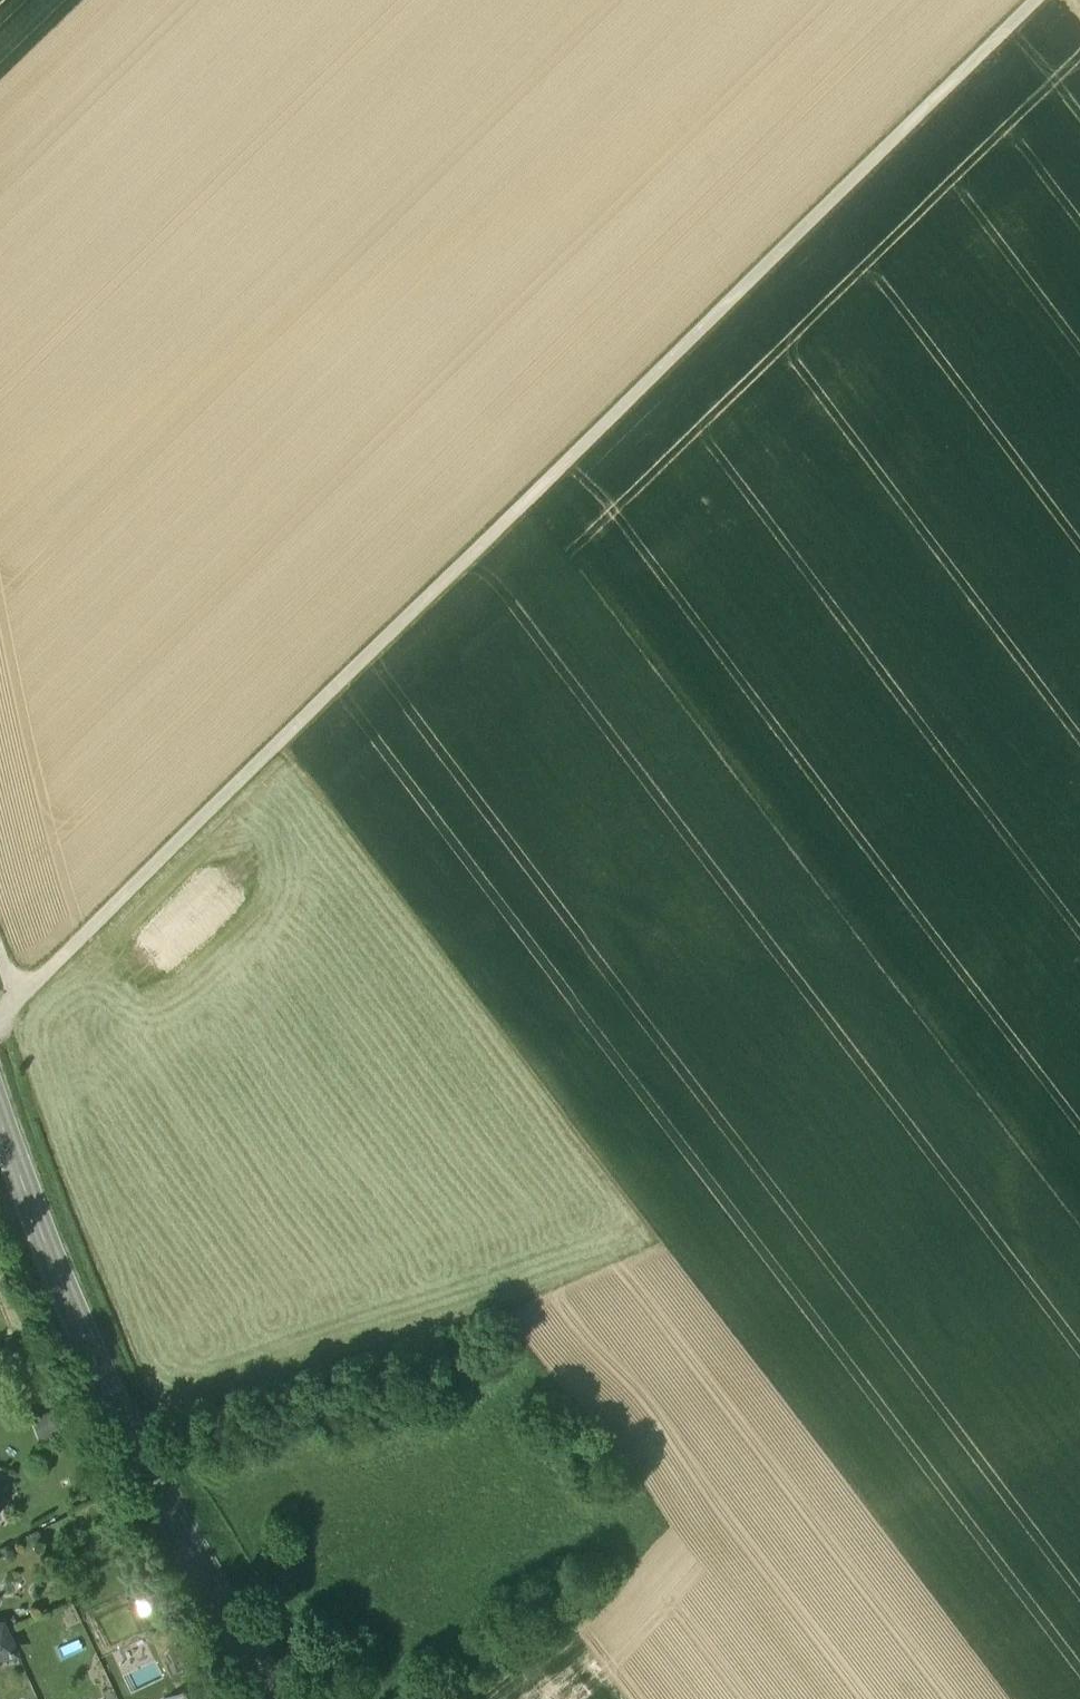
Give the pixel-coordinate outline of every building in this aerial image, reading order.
[(58,1411),(32,1418),(38,1437),(64,1429),(58,1411)] [(15,1652),(4,1628),(0,1628),(0,1654),(15,1652)]
